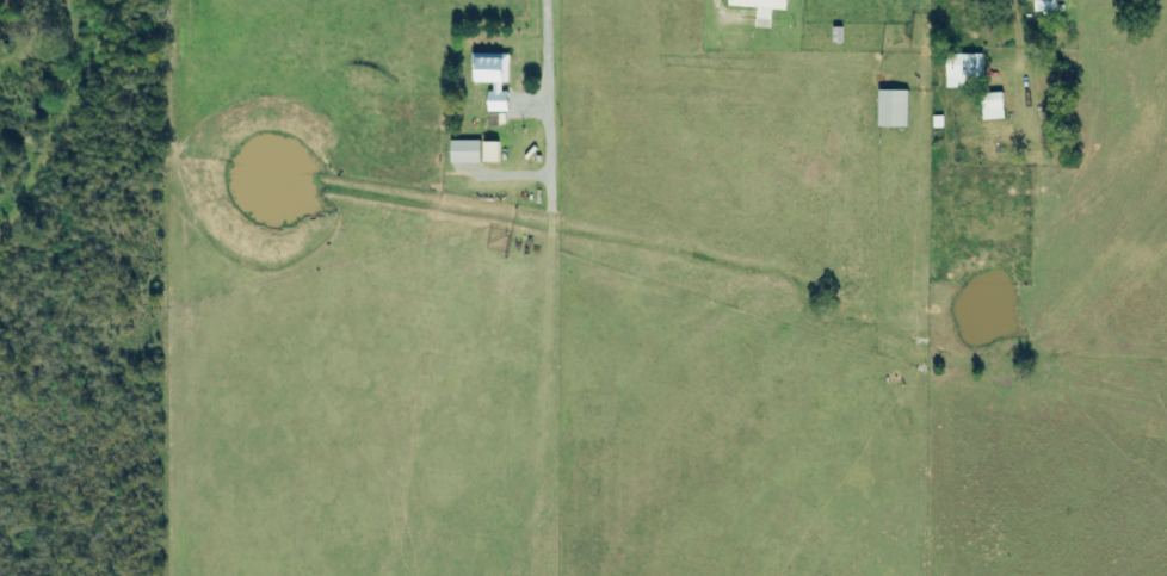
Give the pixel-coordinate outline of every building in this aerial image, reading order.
[(736,6),(763,7),(761,27),(776,28),(777,9),(793,10),(794,0),(736,0),(736,6)] [(1033,1),(1039,0),(1040,12),(1063,12),(1062,0),(1033,0),(1033,1)] [(515,112),(514,91),(511,91),(511,53),(476,54),(477,82),(495,82),(495,112),(515,112)] [(953,88),(982,88),(982,78),(989,78),(989,54),(961,54),(961,64),(952,64),(953,88)] [(885,90),(884,126),(913,127),(914,91),(885,90)] [(456,141),(457,164),(486,163),(486,141),(456,141)] [(505,142),(490,142),(491,162),(506,162),(505,142)]
